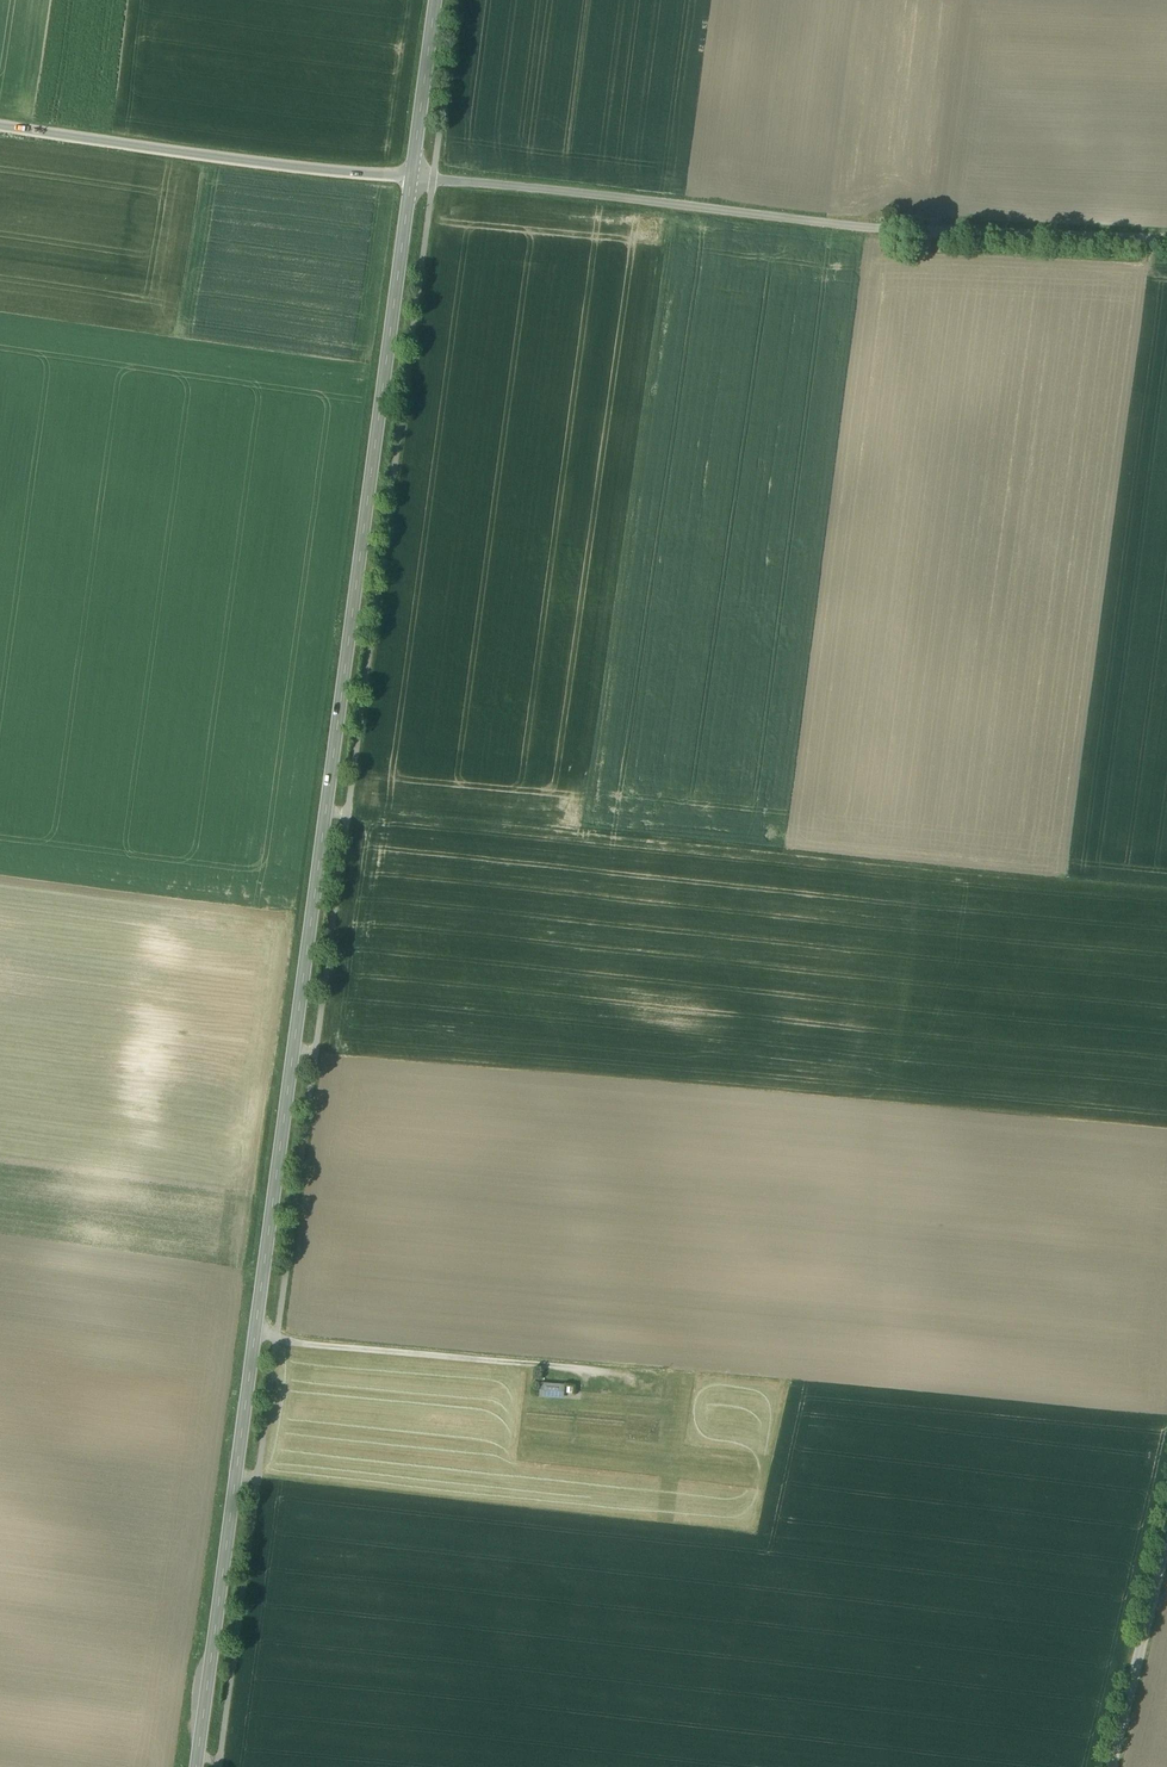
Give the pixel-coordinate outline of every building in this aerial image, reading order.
[(565,1383),(540,1381),(539,1395),(564,1397),(565,1383)]
